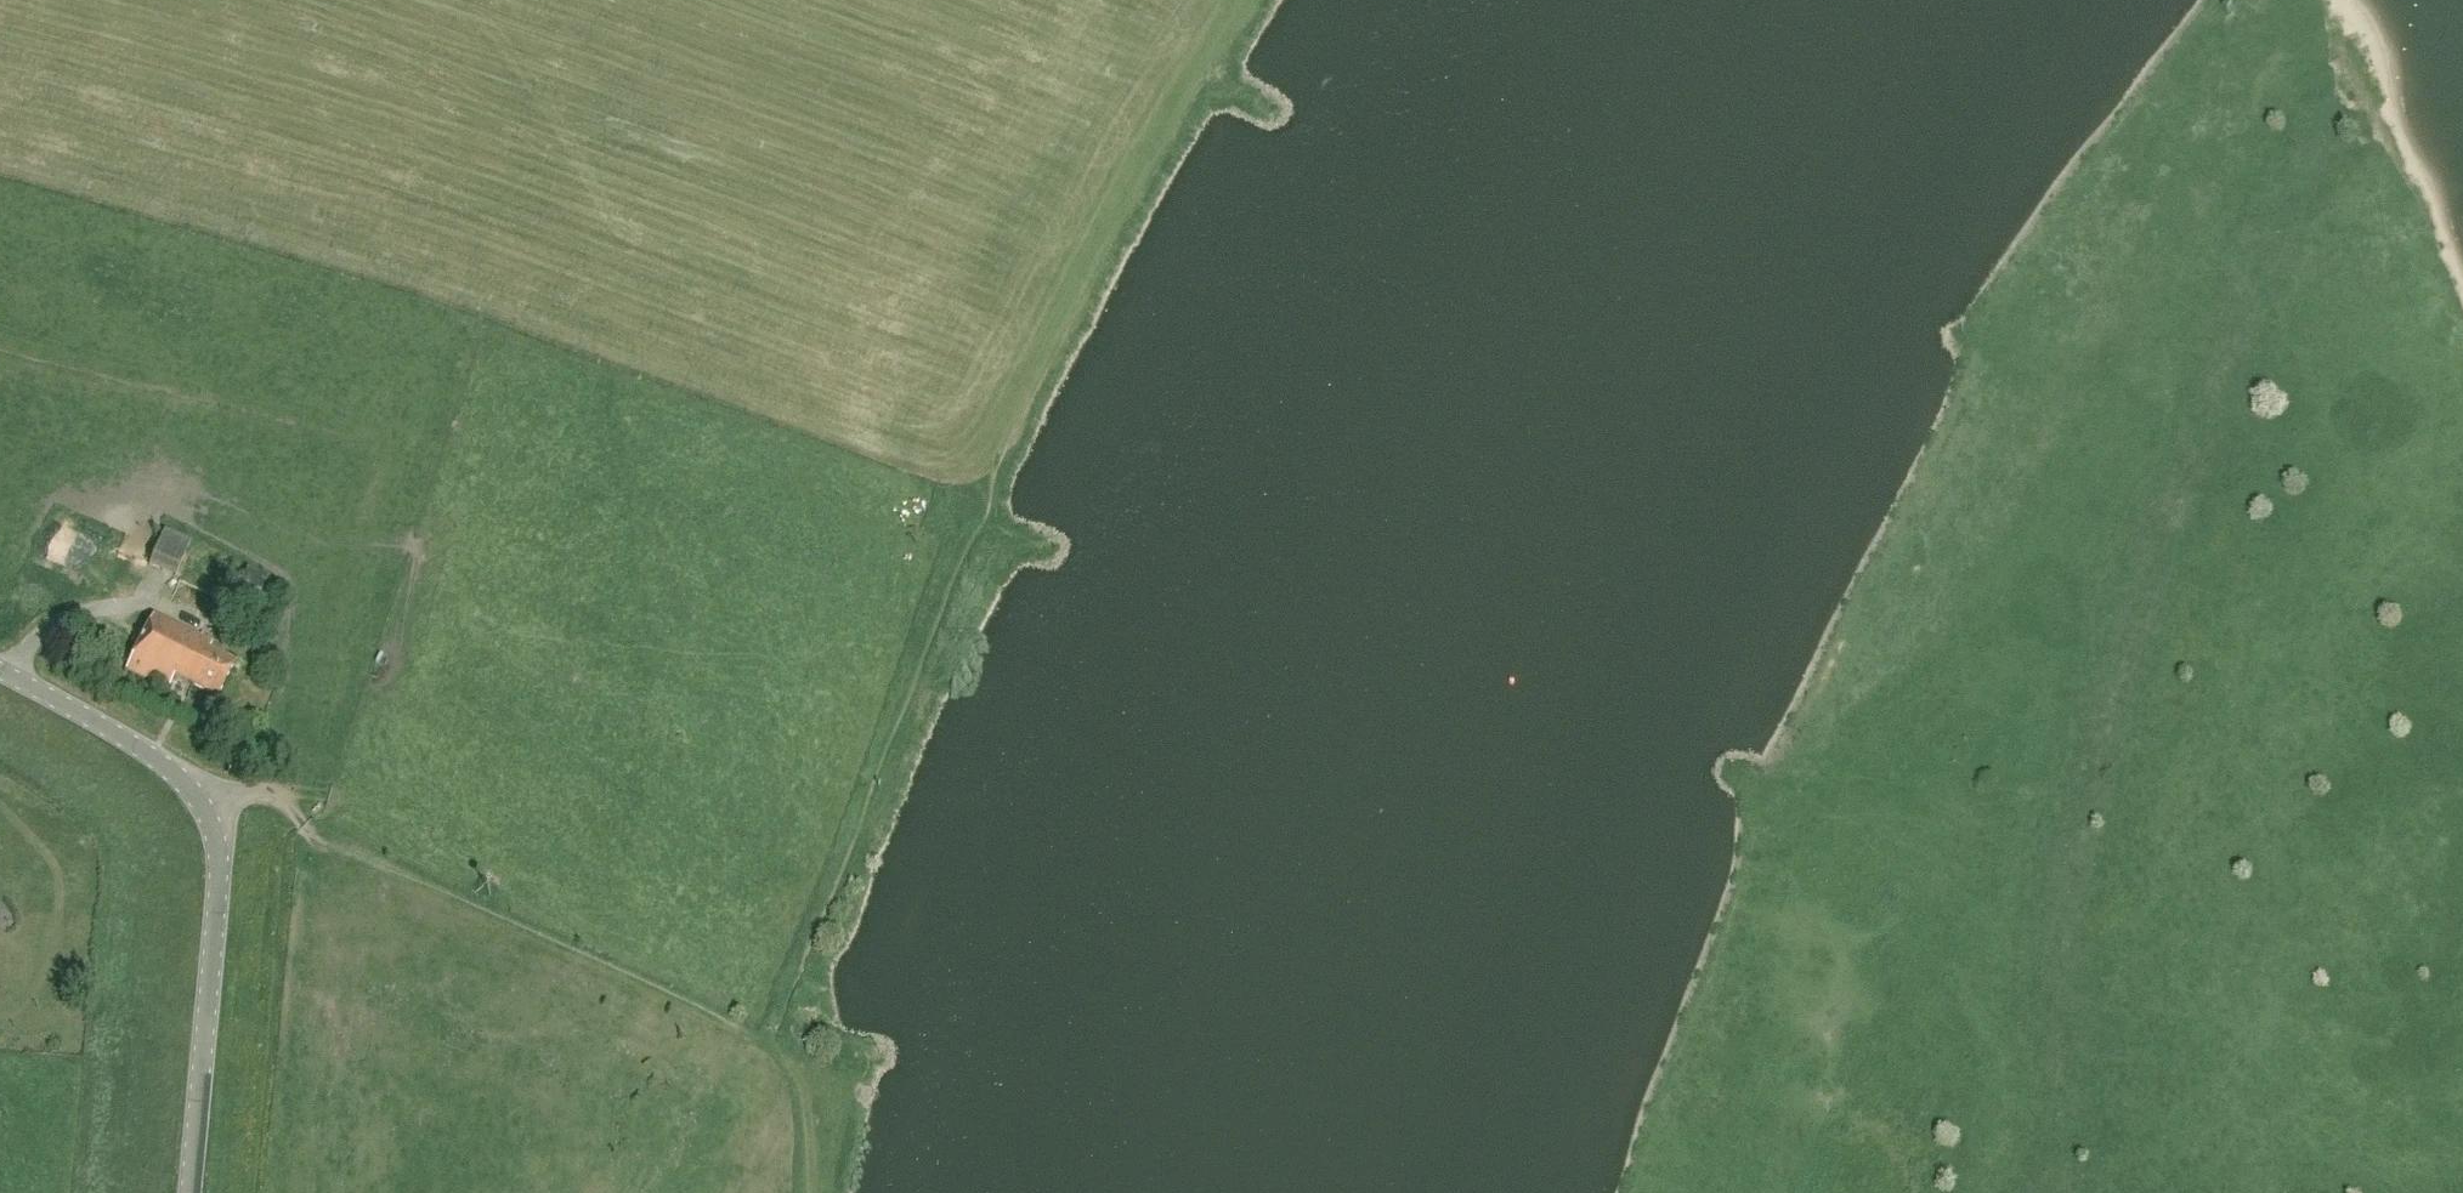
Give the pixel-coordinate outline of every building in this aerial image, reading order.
[(191,541),(164,529),(149,565),(176,577),(191,541)] [(212,644),(152,616),(126,670),(167,690),(174,676),(218,698),(234,663),(209,651),(212,644)]
